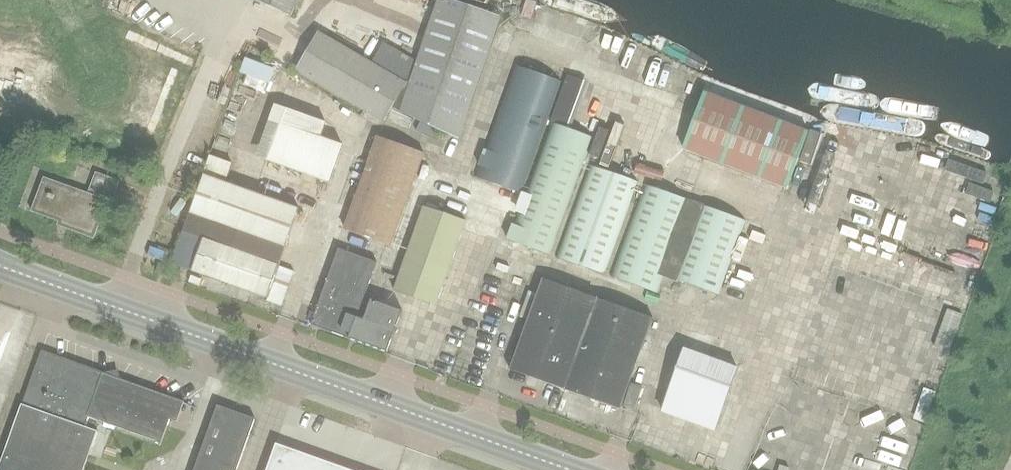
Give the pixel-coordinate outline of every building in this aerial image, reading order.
[(298,0),(255,0),(291,16),(298,0)] [(451,0),(438,0),(416,62),(384,43),(372,63),(318,31),(294,73),(384,124),(392,109),(460,140),(502,18),(451,0)] [(526,3),(521,17),(531,20),(537,3),(528,0),(527,0),(526,3)] [(246,59),(241,72),(270,83),(275,70),(246,59)] [(561,84),(516,67),(475,177),(520,193),(561,84)] [(568,75),(551,123),(567,128),(584,80),(568,75)] [(809,133),(704,92),(682,150),(787,191),(809,133)] [(330,183),(343,146),(320,138),(326,123),(286,109),(267,161),(330,183)] [(547,135),(508,241),(550,256),(589,151),(593,138),(551,123),(547,135)] [(390,246),(423,153),(377,137),(344,230),(390,246)] [(227,185),(234,165),(210,157),(172,264),(260,296),(259,299),(281,307),(294,272),(279,267),(299,210),(278,203),(281,197),(255,188),(253,194),(227,185)] [(603,276),(637,183),(590,166),(557,258),(603,276)] [(96,173),(88,195),(44,178),(31,212),(68,225),(67,229),(94,239),(108,202),(111,204),(119,182),(96,173)] [(664,275),(691,202),(645,185),(611,277),(657,294),(664,275)] [(691,202),(664,275),(719,295),(745,222),(691,202)] [(436,305),(466,221),(424,207),(394,290),(436,305)] [(357,317),(376,263),(338,249),(311,325),(349,339),(351,334),(357,319),(357,317)] [(159,264),(156,273),(156,274),(166,277),(169,267),(159,264)] [(510,370),(620,410),(652,319),(543,279),(510,370)] [(387,353),(402,312),(371,300),(364,319),(357,317),(357,319),(351,334),(349,339),(387,353)] [(950,351),(962,316),(948,311),(935,346),(950,351)] [(738,368),(683,349),(661,412),(715,432),(738,368)] [(170,420),(177,422),(184,402),(41,352),(0,466),(0,469),(84,469),(98,431),(85,427),(89,416),(160,442),(159,446),(160,446),(170,420)] [(631,383),(624,406),(635,410),(642,387),(631,383)] [(255,419),(217,406),(194,469),(237,469),(255,419)] [(276,444),(267,469),(349,469),(276,444)]
